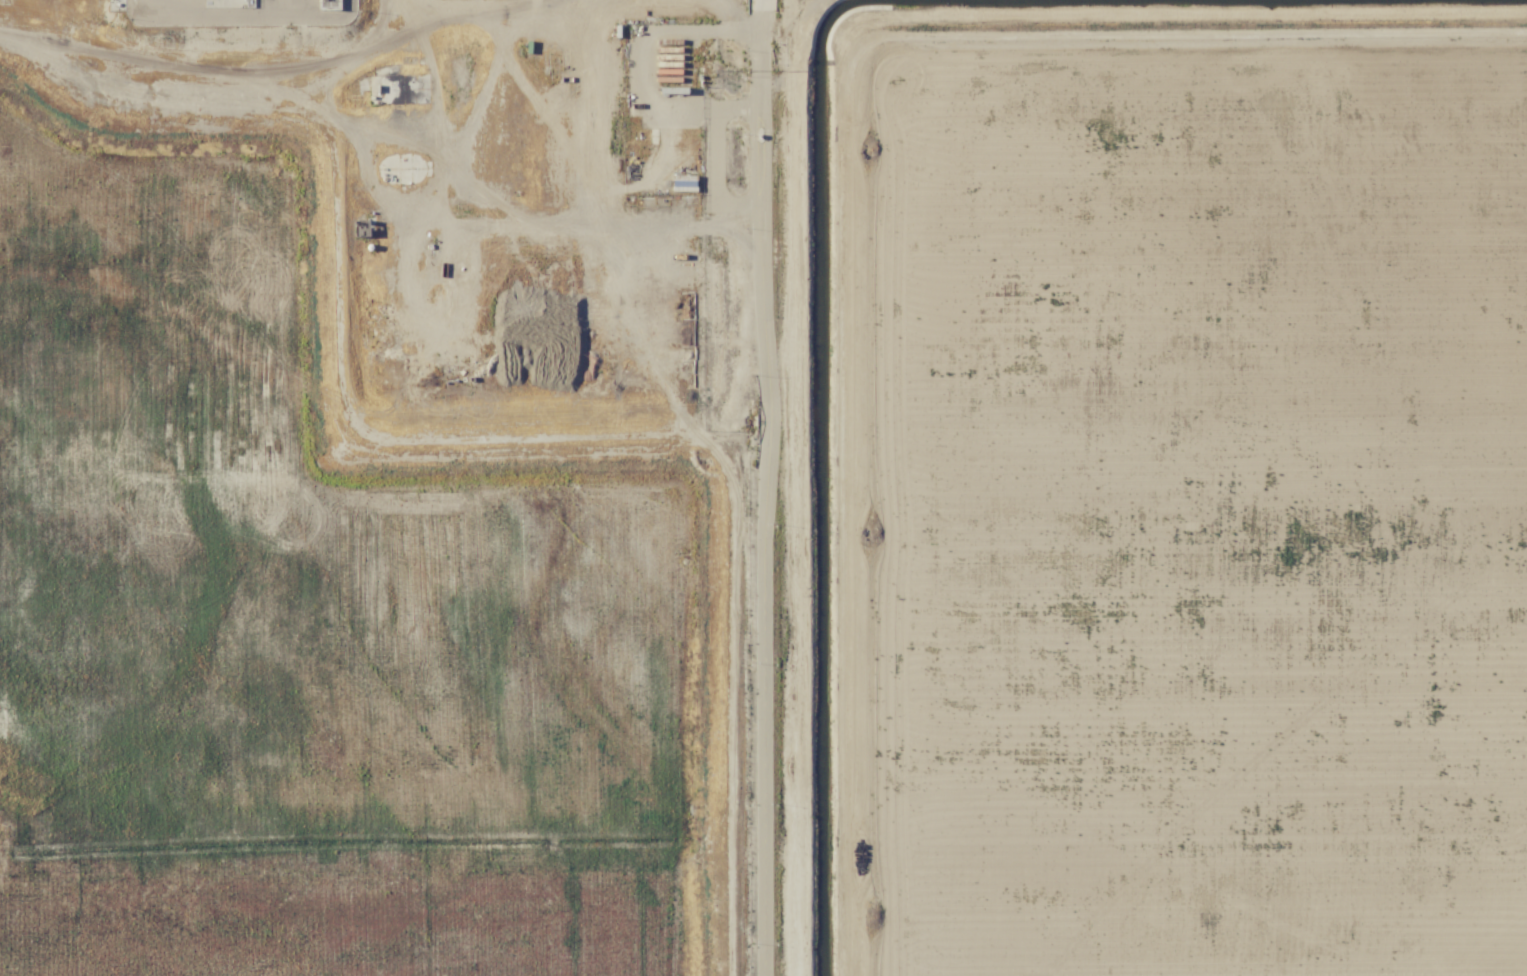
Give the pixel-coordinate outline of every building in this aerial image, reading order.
[(670,191),(695,191),(696,175),(671,174),(670,191)]
